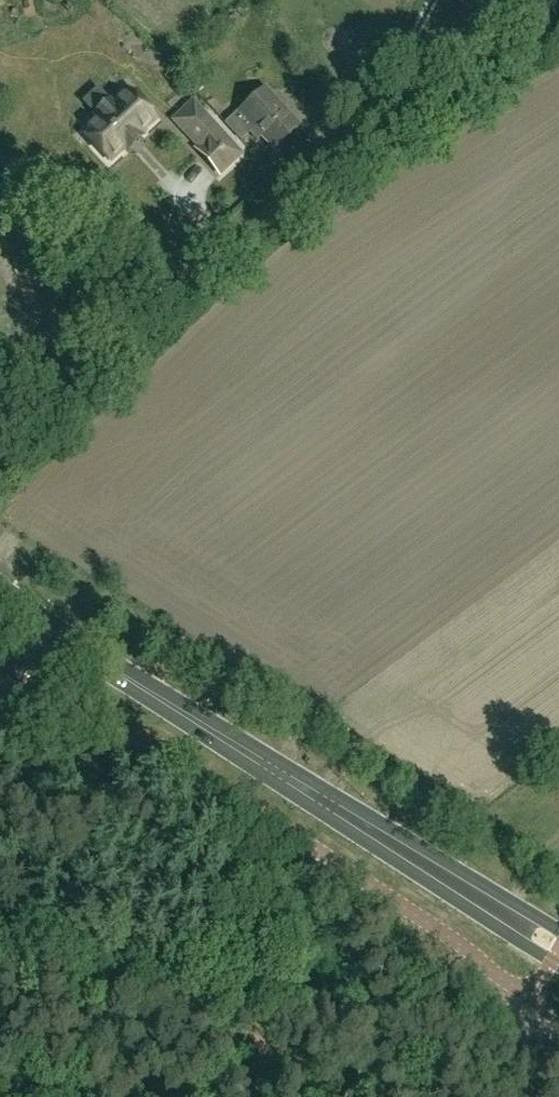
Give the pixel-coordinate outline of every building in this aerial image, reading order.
[(472,0),(461,0),(459,3),(458,3),(447,24),(467,34),(481,5),(472,0)] [(318,85),(307,95),(314,103),(318,104),(325,112),(336,103),(328,94),(327,95),(318,85)] [(272,149),(297,123),(265,87),(223,124),(239,143),(249,134),(257,142),(261,138),(272,149)] [(84,134),(110,162),(154,120),(128,92),(112,107),(109,103),(96,116),(99,119),(84,134)] [(243,153),(192,101),(172,120),(169,123),(219,174),(220,174),(243,153)]
